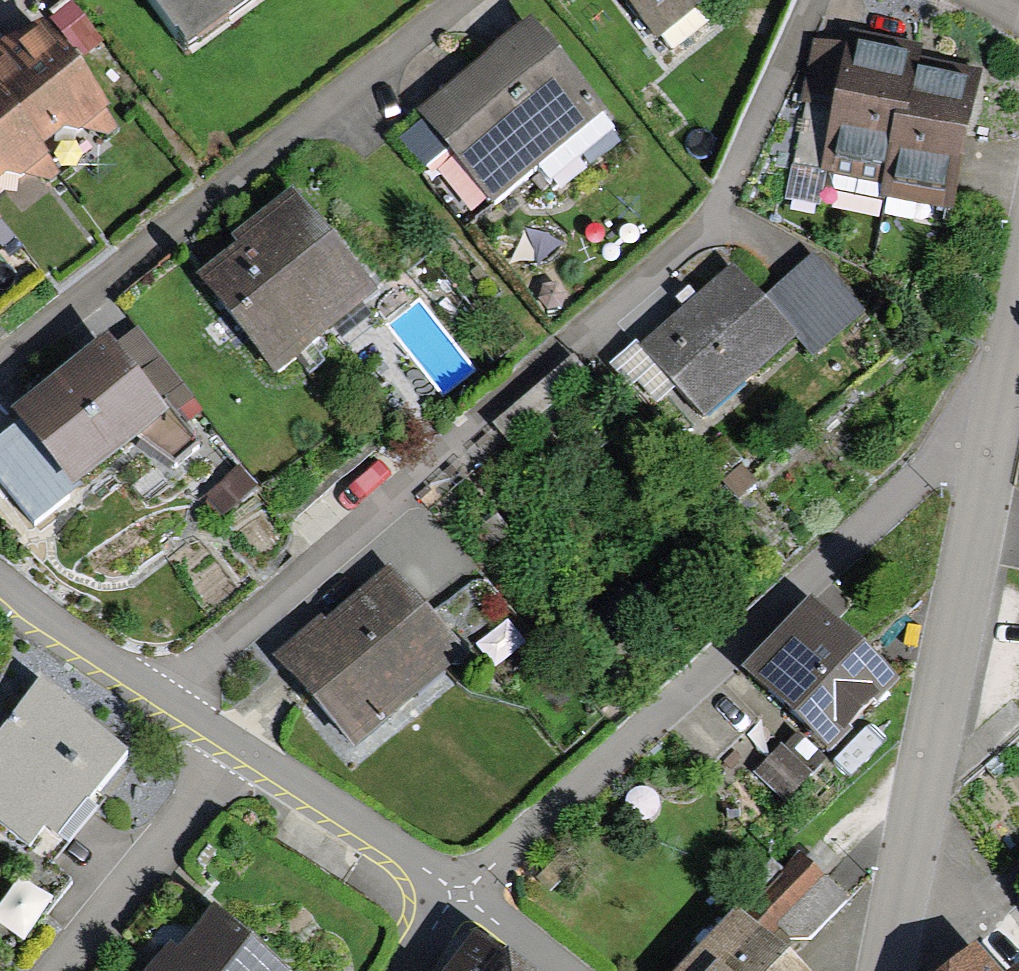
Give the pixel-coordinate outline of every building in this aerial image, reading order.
[(187,53),(259,0),(148,0),(187,53)] [(646,37),(692,0),(616,0),(646,37)] [(597,128),(528,35),(388,139),(414,175),(448,150),(491,207),(597,128)] [(114,132),(49,45),(0,81),(0,93),(47,155),(82,129),(95,146),(114,132)] [(821,155),(888,169),(909,67),(814,47),(801,106),(830,112),(821,155)] [(911,74),(886,183),(951,198),(976,89),(911,74)] [(54,179),(0,109),(0,190),(24,171),(39,190),(54,179)] [(357,293),(290,211),(199,286),(266,368),(357,293)] [(728,283),(644,356),(698,418),(791,336),(808,356),(852,319),(808,269),(756,315),(728,283)] [(119,341),(109,334),(16,406),(78,483),(138,437),(170,459),(194,438),(177,418),(198,399),(140,325),(119,341)] [(0,431),(0,482),(32,522),(71,491),(14,420),(0,431)] [(338,747),(446,655),(383,581),(275,672),(338,747)] [(829,743),(877,697),(805,621),(756,667),(829,743)] [(0,738),(0,833),(20,850),(36,831),(53,846),(120,769),(37,696),(0,738)] [(801,781),(775,754),(754,775),(780,801),(801,781)] [(802,940),(835,907),(794,866),(761,899),(802,940)] [(204,929),(169,970),(256,970),(204,929)] [(692,970),(769,970),(730,932),(692,970)] [(468,956),(457,970),(488,970),(468,956)]
